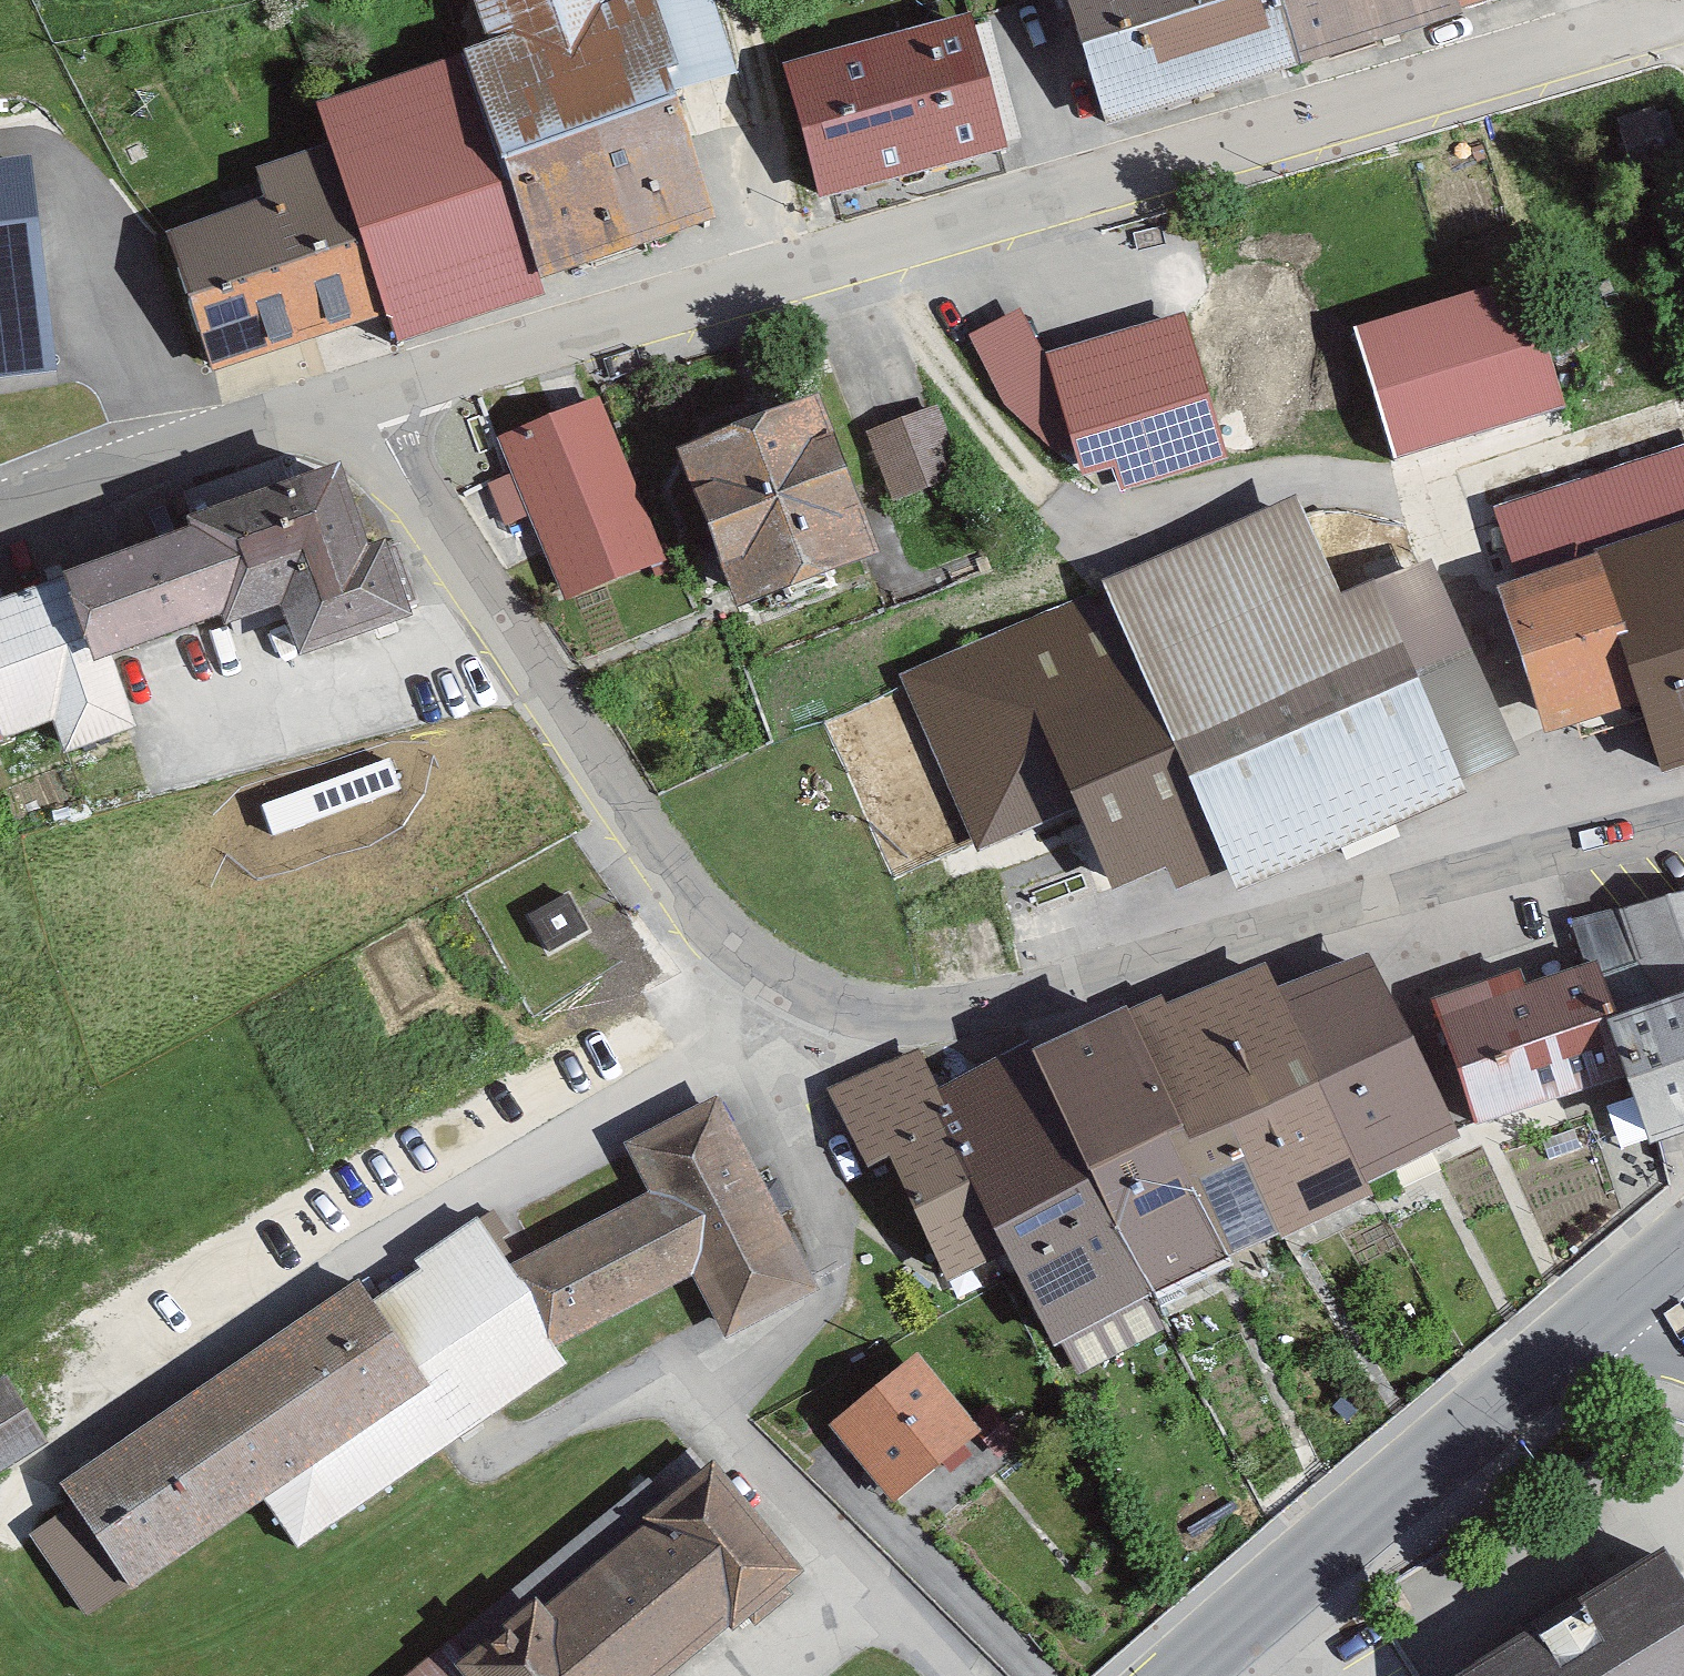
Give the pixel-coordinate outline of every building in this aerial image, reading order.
[(462,49),(541,279),(717,218),(676,89),(740,77),(713,0),(473,0),(487,40),(462,49)] [(1104,129),(1488,10),(1484,0),(1064,0),(1104,129)] [(1488,10),(1516,0),(1484,0),(1488,10)] [(990,30),(797,80),(828,199),(1021,149),(990,30)] [(317,101),(330,142),(386,317),(395,343),(546,295),(541,279),(462,49),(317,101)] [(0,107),(0,374),(74,364),(49,173),(11,178),(2,106),(0,107)] [(1655,109),(1616,122),(1636,183),(1674,171),(1655,109)] [(264,194),(166,231),(210,370),(386,317),(330,142),(256,166),(264,194)] [(1527,272),(1353,325),(1394,459),(1568,407),(1527,272)] [(1020,310),(967,336),(1003,405),(1052,452),(1083,475),(1109,469),(1119,491),(1231,458),(1184,313),(1049,351),(1020,310)] [(818,393),(678,445),(736,602),(876,550),(818,393)] [(513,469),(485,481),(504,526),(530,515),(565,601),(667,560),(600,397),(500,437),(513,469)] [(935,410),(866,436),(892,506),(962,480),(935,410)] [(1499,510),(1520,576),(1497,584),(1545,736),(1643,705),(1592,546),(1683,517),(1683,452),(1499,510)] [(190,526),(64,573),(97,660),(112,654),(222,615),(225,623),(280,605),(341,585),(368,543),(342,461),(186,513),(190,526)] [(1298,511),(1103,594),(1226,879),(1237,904),(1467,806),(1460,790),(1514,766),(1430,572),(1341,610),(1298,511)] [(1592,546),(1643,705),(1664,774),(1683,768),(1683,517),(1592,546)] [(301,654),(414,616),(386,539),(368,543),(341,585),(280,605),(301,654)] [(0,597),(0,726),(4,738),(52,721),(65,754),(138,726),(112,654),(97,660),(64,573),(0,597)] [(1103,594),(902,680),(975,851),(1072,810),(1112,901),(1166,877),(1176,900),(1226,879),(1103,594)] [(562,882),(520,912),(559,967),(601,937),(562,882)] [(1590,955),(1438,1002),(1487,1133),(1630,1081),(1608,1016),(1590,955)] [(1311,998),(1392,1185),(1484,1145),(1402,959),(1311,998)] [(1301,978),(1233,1007),(1326,1213),(1392,1185),(1311,998),(1301,978)] [(1608,1016),(1630,1081),(1651,1141),(1683,1130),(1683,990),(1608,1016)] [(1226,993),(1146,1028),(1259,1247),(1326,1213),(1233,1007),(1226,993)] [(1146,1028),(1040,1074),(1144,1302),(1259,1247),(1146,1028)] [(931,1056),(840,1101),(890,1201),(910,1191),(956,1286),(1017,1255),(951,1096),(931,1056)] [(1033,1059),(951,1096),(1017,1255),(1053,1344),(1144,1302),(1040,1074),(1033,1059)] [(530,1267),(584,1351),(710,1285),(744,1336),(826,1292),(724,1097),(649,1145),(675,1198),(530,1267)] [(448,1387),(278,1511),(309,1552),(595,1368),(584,1351),(530,1267),(500,1221),(383,1296),(448,1387)] [(375,1284),(69,1494),(81,1512),(136,1595),(140,1602),(448,1387),(383,1296),(375,1284)] [(938,1361),(847,1441),(915,1517),(1006,1437),(938,1361)] [(0,1397),(0,1489),(56,1452),(14,1388),(0,1397)] [(458,1655),(475,1675),(664,1675),(758,1595),(775,1614),(817,1578),(701,1445),(458,1655)] [(81,1512),(37,1541),(92,1624),(136,1595),(81,1512)] [(1479,1675),(1683,1675),(1683,1577),(1675,1561),(1479,1675)] [(458,1655),(435,1675),(475,1675),(458,1655)]
